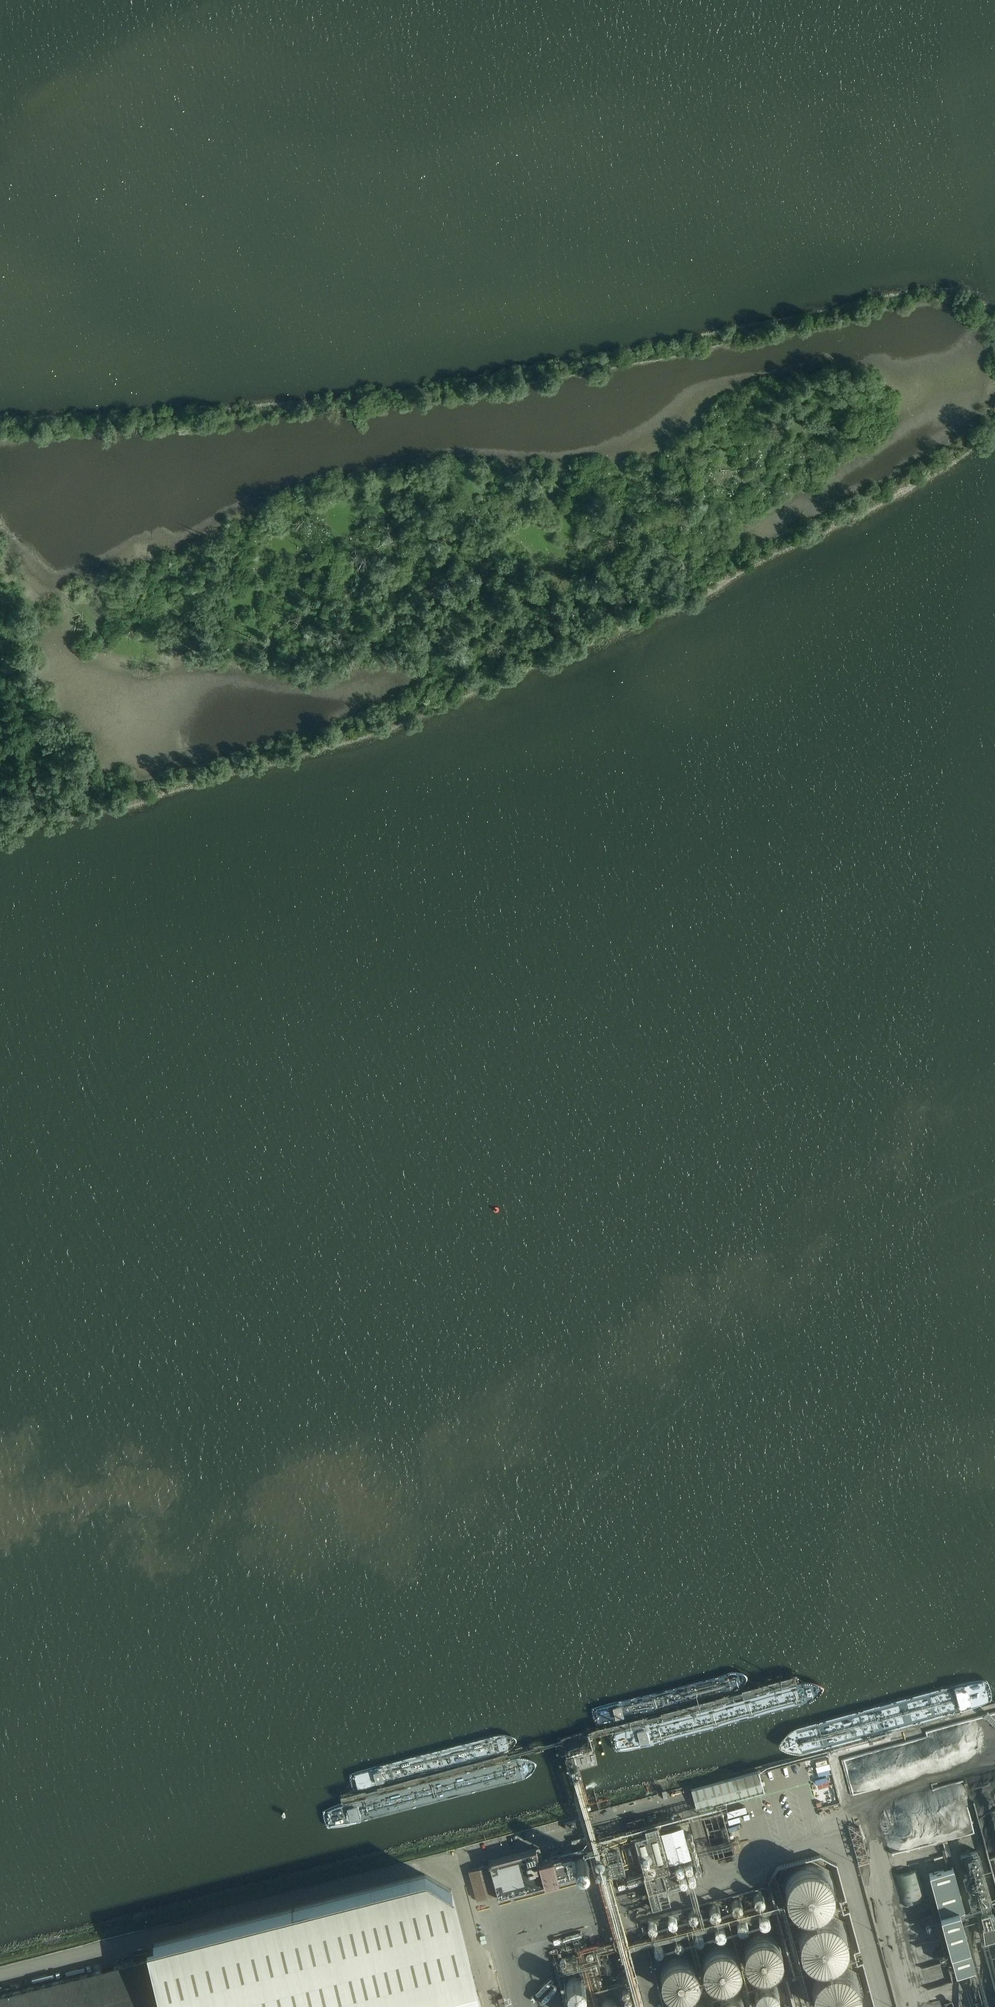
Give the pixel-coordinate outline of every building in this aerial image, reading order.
[(573,1756),(576,1767),(597,1762),(593,1750),(573,1756)] [(696,1810),(736,1799),(763,1791),(757,1770),(691,1789),(696,1810)] [(567,1828),(580,1825),(578,1819),(565,1822),(567,1828)] [(669,1859),(672,1858),(690,1853),(681,1822),(660,1828),(669,1859)] [(675,1866),(669,1867),(660,1835),(659,1829),(657,1823),(644,1827),(646,1832),(634,1835),(644,1874),(643,1874),(647,1891),(652,1908),(661,1906),(656,1888),(680,1882),(675,1866)] [(568,1843),(576,1840),(573,1832),(565,1835),(568,1843)] [(611,1874),(625,1870),(616,1837),(603,1840),(611,1874)] [(959,1849),(974,1905),(991,1900),(976,1844),(959,1849)] [(819,1889),(824,1870),(818,1849),(803,1846),(772,1855),(778,1874),(778,1873),(783,1890),(802,1894),(819,1889)] [(501,1858),(488,1861),(498,1895),(510,1891),(529,1886),(529,1887),(530,1886),(532,1891),(559,1884),(558,1879),(577,1874),(571,1852),(539,1860),(537,1855),(536,1848),(501,1858)] [(678,1858),(673,1860),(676,1867),(682,1864),(678,1858)] [(468,1869),(476,1899),(496,1893),(488,1864),(472,1868),(468,1869)] [(929,1873),(955,1969),(974,1964),(959,1909),(964,1908),(953,1866),(929,1873)] [(917,1868),(895,1874),(904,1904),(925,1898),(917,1868)] [(761,1891),(762,1888),(761,1885),(760,1883),(758,1881),(755,1880),(752,1881),(750,1882),(748,1885),(747,1888),(747,1891),(749,1893),(751,1895),(754,1895),(757,1895),(760,1893),(761,1891)] [(738,1896),(739,1893),(738,1890),(736,1888),(734,1887),(731,1886),(729,1886),(726,1888),(724,1890),(724,1893),(724,1896),(726,1898),(728,1900),(731,1901),(734,1900),(736,1899),(738,1896)] [(717,1904),(718,1901),(717,1898),(716,1896),(713,1894),(711,1894),(708,1894),(706,1895),(704,1897),(703,1901),(703,1903),(704,1906),(707,1908),(710,1908),(713,1908),(715,1907),(717,1904)] [(797,1902),(788,1918),(801,1945),(812,1951),(804,1955),(807,1960),(811,1953),(818,1950),(815,1948),(829,1941),(840,1922),(831,1903),(815,1895),(809,1898),(808,1897),(797,1902)] [(696,1910),(696,1907),(696,1904),(695,1902),(692,1900),(690,1899),(686,1900),(684,1901),(682,1904),(682,1907),(682,1910),(684,1912),(686,1914),(689,1914),(692,1914),(694,1913),(696,1910)] [(676,1914),(677,1911),(676,1908),(675,1906),(672,1904),(670,1904),(667,1904),(664,1906),(662,1908),(662,1911),(662,1913),(663,1916),(666,1918),(668,1919),(672,1918),(674,1917),(676,1914)] [(766,1915),(767,1912),(766,1909),(765,1907),(763,1905),(760,1905),(757,1905),(755,1906),(753,1909),(752,1912),(753,1914),(754,1917),(756,1919),(759,1920),(762,1919),(764,1918),(766,1915)] [(983,1938),(994,1935),(994,1923),(994,1921),(992,1921),(989,1909),(980,1912),(983,1924),(982,1924),(983,1938)] [(655,1920),(655,1917),(655,1915),(653,1912),(650,1910),(648,1910),(645,1911),(643,1912),(641,1915),(640,1917),(641,1920),(643,1923),(645,1924),(648,1925),(651,1924),(653,1922),(655,1920)] [(744,1921),(745,1918),(744,1916),(743,1913),(740,1911),(738,1910),(735,1911),(732,1913),(731,1915),(730,1918),(731,1921),(732,1923),(734,1925),(737,1925),(740,1925),(743,1923),(744,1921)] [(723,1927),(724,1924),(723,1921),(722,1919),(719,1917),(716,1917),(714,1917),(711,1919),(709,1921),(709,1924),(709,1927),(711,1929),(713,1931),(716,1932),(719,1931),(721,1930),(723,1927)] [(704,1931),(704,1929),(704,1926),(702,1923),(699,1922),(697,1921),(693,1922),(691,1923),(690,1926),(689,1929),(690,1931),(691,1934),(694,1936),(697,1936),(700,1935),(702,1934),(704,1931)] [(683,1937),(684,1934),(684,1933),(683,1931),(681,1929),(679,1927),(676,1927),(673,1928),(671,1929),(670,1932),(669,1934),(670,1937),(671,1939),(673,1941),(676,1942),(680,1941),(682,1940),(683,1937)] [(662,1942),(663,1939),(662,1936),(661,1934),(659,1932),(658,1932),(656,1931),(653,1932),(650,1933),(648,1936),(648,1938),(648,1941),(649,1944),(652,1945),(654,1946),(658,1946),(660,1944),(662,1942)] [(743,1947),(742,1952),(743,1958),(745,1963),(749,1967),(754,1970),(759,1971),(764,1971),(769,1970),(774,1967),(778,1963),(780,1958),(781,1953),(781,1948),(779,1944),(778,1942),(777,1940),(775,1939),(771,1935),(765,1933),(760,1933),(754,1934),(749,1937),(746,1942),(743,1947)] [(738,1954),(735,1949),(730,1946),(724,1944),(719,1944),(713,1945),(708,1948),(704,1952),(702,1957),(701,1963),(702,1968),(704,1973),(708,1978),(712,1981),(717,1982),(723,1982),(728,1981),(733,1978),(737,1974),(739,1969),(740,1964),(740,1959),(738,1954)] [(815,2006),(838,2006),(861,2000),(844,1944),(800,1957),(815,2006)] [(532,1957),(536,1961),(544,1952),(540,1949),(532,1957)] [(151,1955),(0,1994),(0,2006),(164,2006),(151,1955)] [(696,1965),(692,1961),(688,1958),(683,1956),(677,1955),(672,1957),(667,1960),(663,1964),(661,1969),(660,1974),(660,1980),(663,1985),(666,1989),(671,1992),(676,1993),(681,1994),(686,1992),(691,1989),(695,1986),(697,1981),(698,1976),(698,1970),(696,1965)] [(585,1989),(585,1986),(585,1982),(582,1978),(579,1976),(575,1976),(572,1976),(568,1978),(566,1982),(565,1986),(566,1989),(568,1993),(572,1995),(575,1996),(579,1995),(582,1993),(585,1989)] [(778,1989),(775,1985),(772,1983),(767,1982),(762,1983),(758,1985),(756,1989),(755,1994),(756,1998),(758,2002),(761,2004),(765,2006),(770,2005),(773,2004),(777,2001),(778,1997),(779,1993),(778,1989)] [(740,1996),(736,1993),(731,1992),(727,1993),(723,1996),(720,1999),(719,2004),(720,2006),(743,2006),(743,2003),(742,1999),(740,1996)] [(621,2003),(620,2000),(620,1998),(618,1996),(615,1994),(613,1993),(611,1993),(608,1993),(606,1994),(603,1996),(602,1997),(601,1999),(600,2001),(600,2003),(600,2006),(620,2006),(621,2003)]
